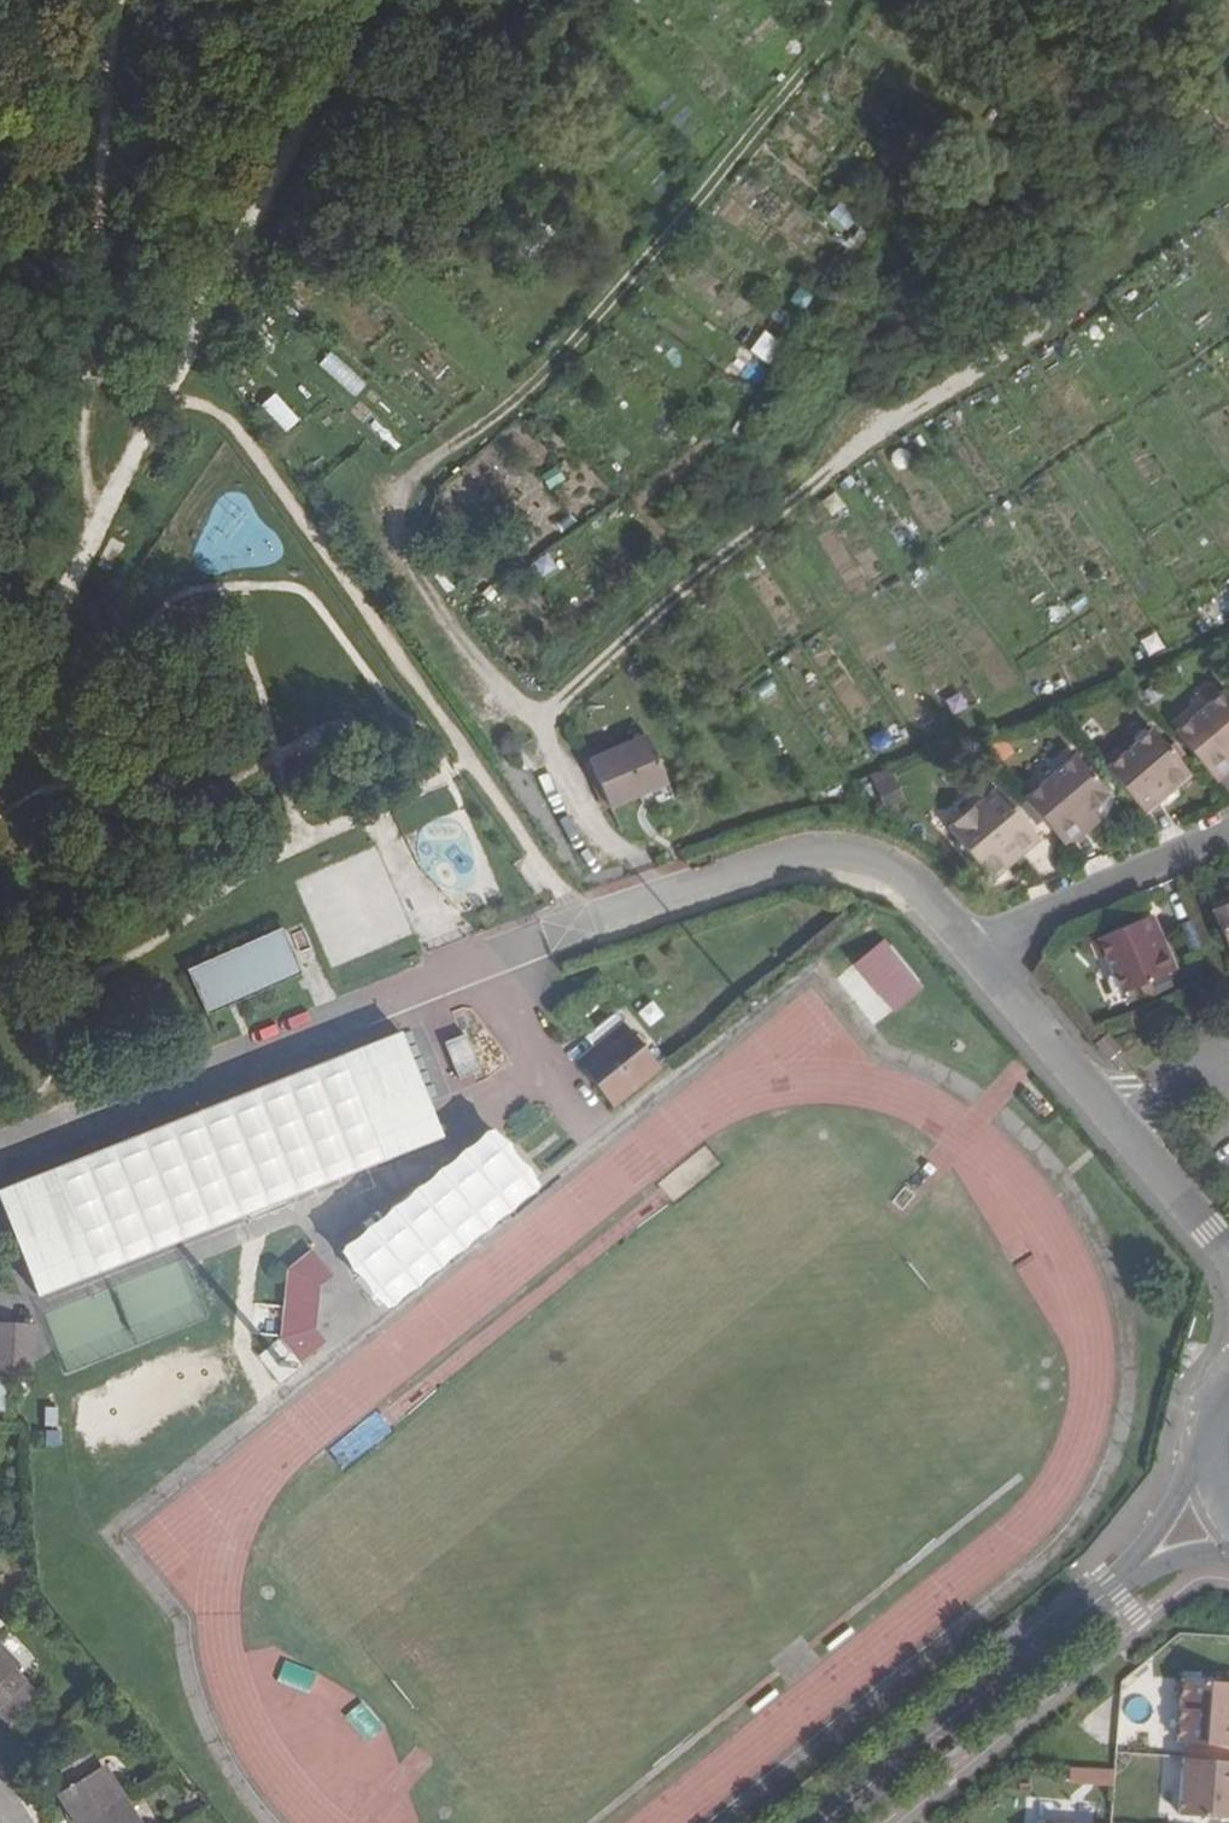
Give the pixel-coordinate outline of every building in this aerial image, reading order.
[(530,562),(539,579),(557,569),(549,552),(530,562)] [(1228,770),(1228,691),(1227,688),(1174,730),(1216,780),(1228,770)] [(1146,815),(1160,804),(1156,799),(1172,784),(1177,789),(1188,779),(1189,769),(1155,728),(1123,754),(1106,768),(1146,815)] [(616,823),(673,797),(646,737),(589,762),(616,823)] [(1106,768),(1123,754),(1118,749),(1101,763),(1106,768)] [(1068,848),(1091,830),(1082,818),(1094,808),(1096,807),(1102,811),(1109,806),(1110,793),(1077,753),(1024,797),(1068,848)] [(1156,799),(1160,804),(1177,789),(1172,784),(1156,799)] [(1006,860),(1035,833),(1000,791),(952,830),(989,876),(997,878),(1012,866),(1006,860)] [(1082,818),(1091,830),(1103,820),(1094,808),(1082,818)] [(1042,840),(1035,833),(1006,860),(1012,866),(1042,840)] [(1226,896),(1218,900),(1214,912),(1228,945),(1228,898),(1226,896)] [(1099,939),(1107,957),(1124,996),(1174,976),(1173,974),(1176,966),(1171,954),(1163,951),(1157,936),(1161,930),(1155,914),(1099,939)] [(189,971),(209,1014),(303,973),(282,930),(189,971)] [(1163,951),(1171,954),(1161,930),(1157,936),(1163,951)] [(1100,961),(1107,957),(1099,939),(1092,941),(1100,961)] [(895,1014),(923,991),(884,944),(856,968),(895,1014)] [(614,1102),(654,1069),(619,1027),(624,1023),(616,1013),(586,1038),(597,1052),(583,1063),(614,1102)] [(444,1043),(459,1081),(480,1072),(465,1034),(461,1036),(444,1043)] [(0,1172),(0,1195),(31,1285),(445,1146),(407,1035),(0,1172)] [(1095,1046),(1109,1062),(1120,1053),(1106,1037),(1095,1046)] [(379,1291),(520,1178),(492,1141),(350,1255),(379,1291)] [(0,1320),(0,1375),(29,1378),(35,1324),(0,1320)] [(46,1405),(44,1445),(58,1446),(60,1406),(46,1405)] [(27,1684),(13,1671),(18,1666),(0,1648),(0,1710),(27,1684)] [(1180,1681),(1172,1685),(1171,1695),(1178,1702),(1176,1742),(1228,1747),(1228,1684),(1180,1681)] [(27,1684),(0,1710),(0,1716),(4,1720),(34,1691),(27,1684)] [(75,1822),(85,1822),(122,1799),(102,1768),(97,1771),(86,1756),(52,1777),(61,1792),(57,1795),(75,1822)] [(1183,1758),(1179,1814),(1228,1818),(1228,1761),(1183,1758)] [(1115,1786),(1116,1772),(1074,1769),(1073,1783),(1115,1786)] [(85,1822),(137,1822),(122,1799),(85,1822)]
